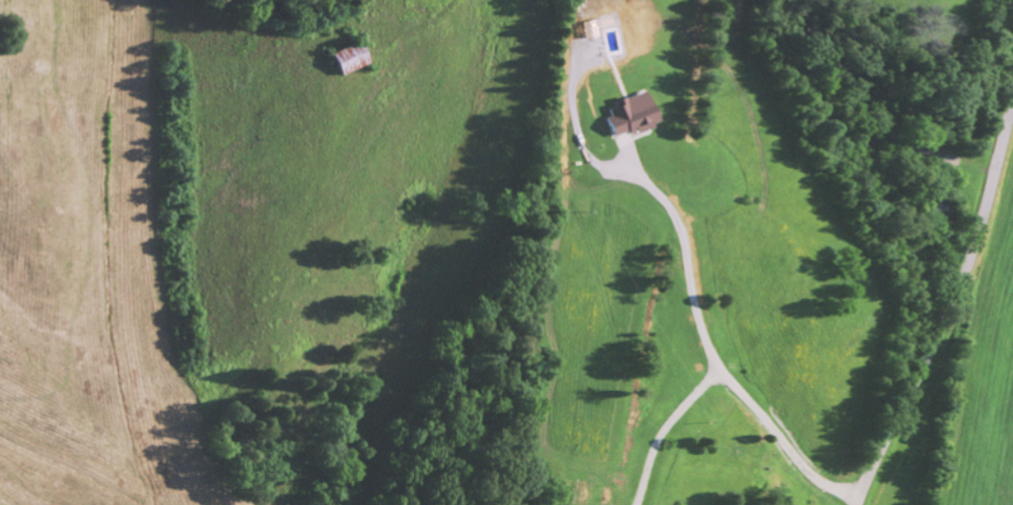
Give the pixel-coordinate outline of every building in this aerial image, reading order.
[(621,99),(623,104),(606,110),(620,146),(633,141),(630,134),(660,122),(648,89),(621,99)]
